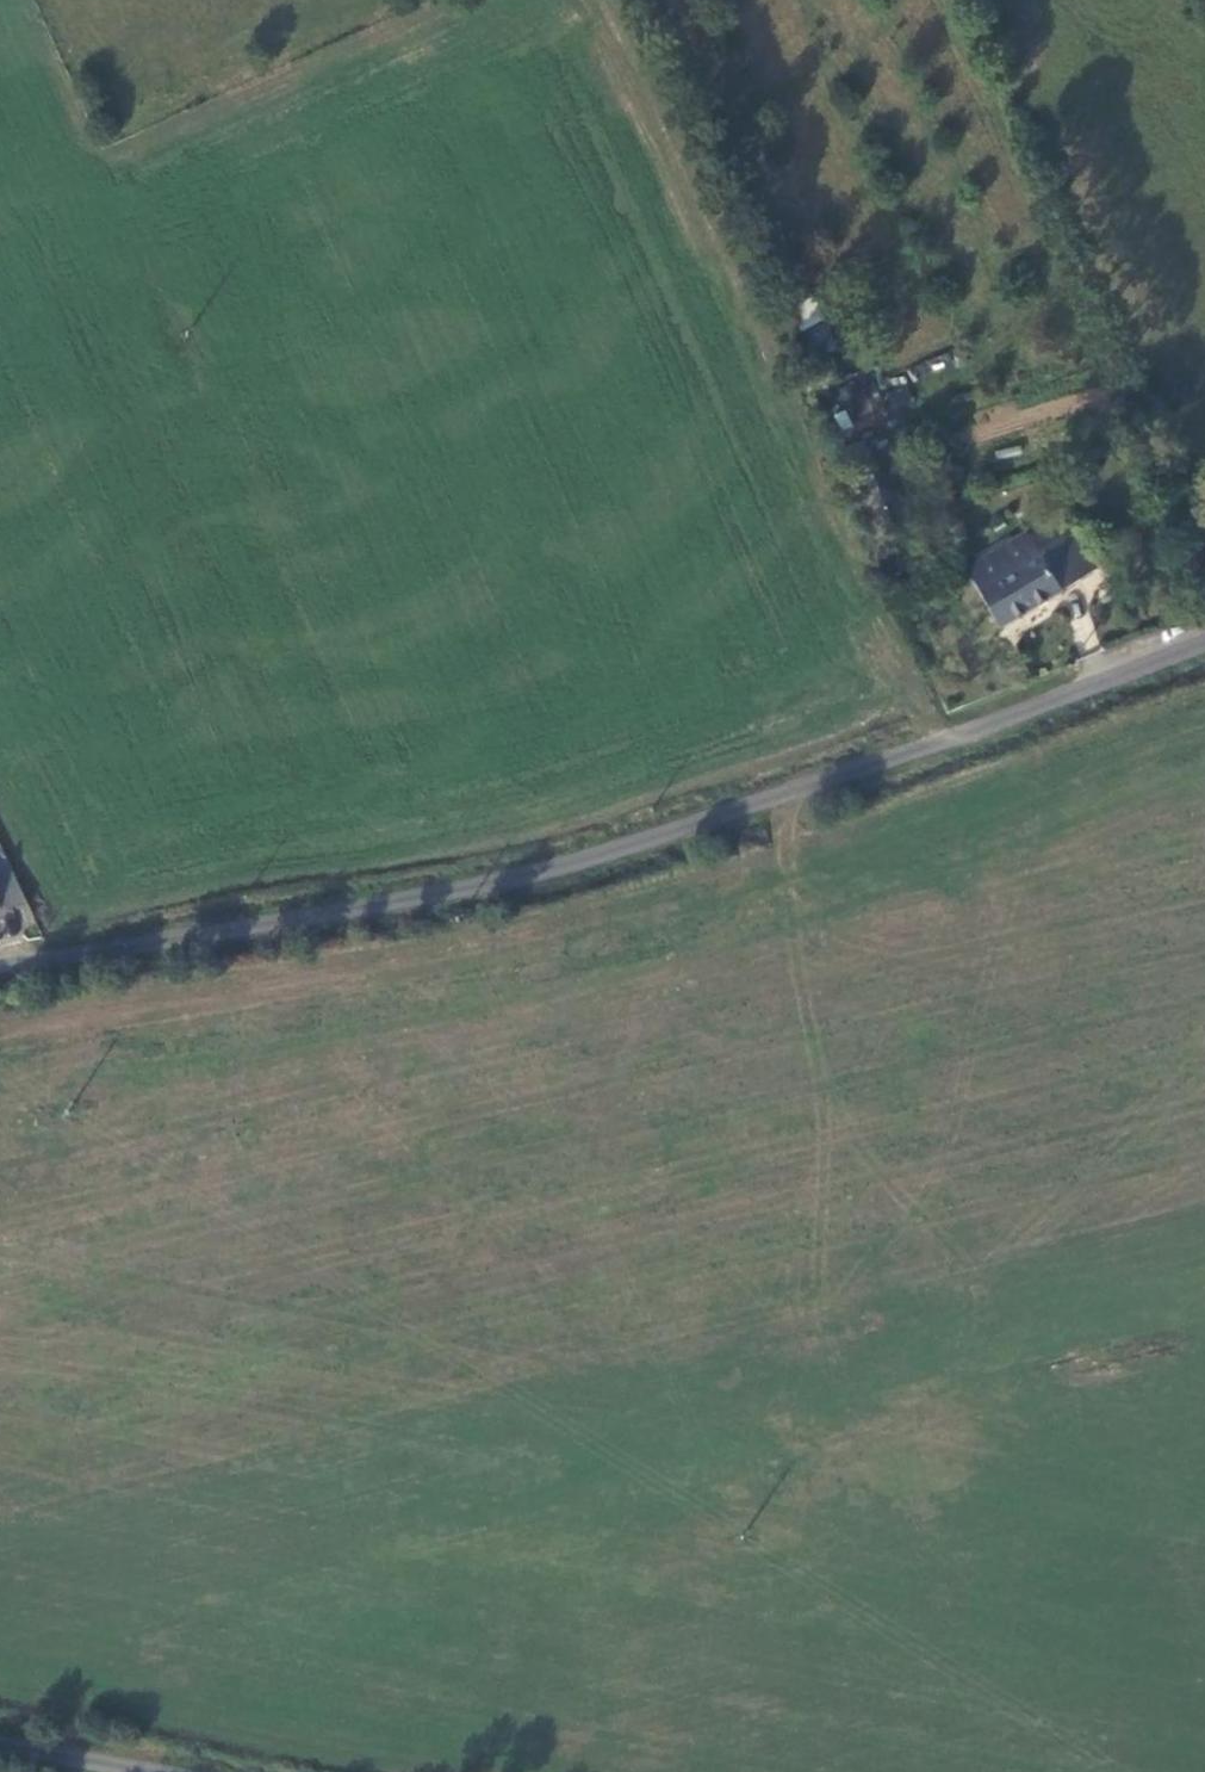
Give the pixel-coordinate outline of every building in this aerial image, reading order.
[(1029,533),(1042,551),(1064,536),(1052,518),(1029,533)] [(968,573),(969,576),(997,635),(1080,591),(1102,580),(1082,539),(1040,562),(1030,543),(968,573)] [(26,906),(6,864),(0,866),(0,912),(26,906)]
